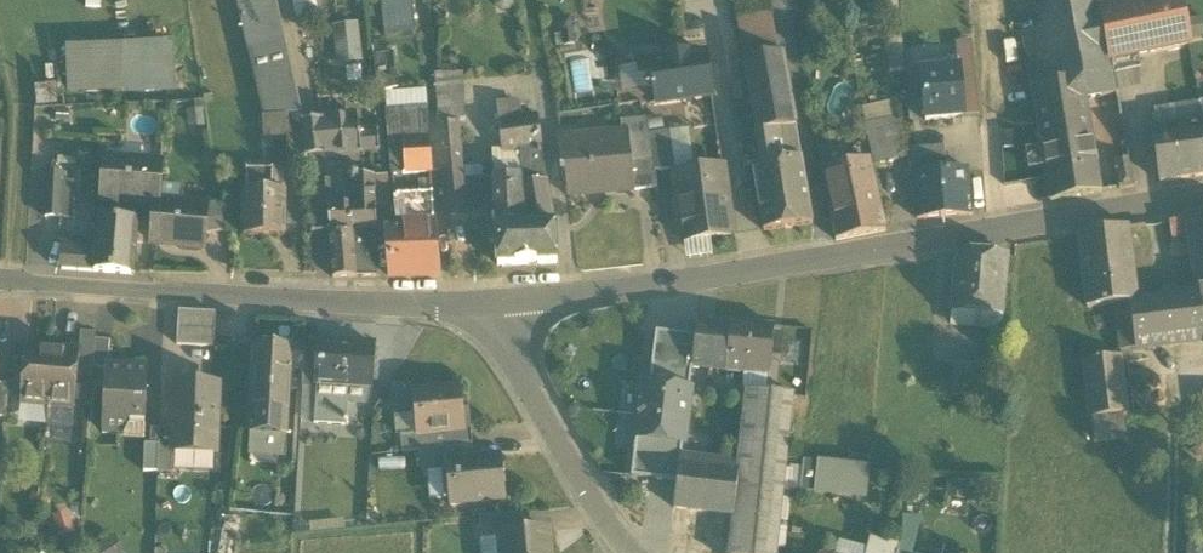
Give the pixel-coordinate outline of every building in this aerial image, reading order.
[(264,118),(285,116),(300,115),(274,0),(260,0),(237,5),(248,53),(249,53),(264,118)] [(297,20),(319,15),(315,0),(292,0),(297,20)] [(743,60),(782,53),(772,0),(761,0),(732,5),(743,60)] [(899,0),(867,8),(869,17),(900,10),(899,0)] [(1048,25),(1101,13),(1101,12),(1100,12),(1098,0),(1095,0),(1045,8),(1048,25)] [(1179,0),(1159,0),(1149,2),(1116,9),(1126,59),(1188,46),(1187,40),(1183,22),(1179,0)] [(383,6),(386,38),(415,35),(412,4),(383,6)] [(1112,62),(1126,59),(1116,9),(1102,12),(1112,62)] [(1112,62),(1102,12),(1101,12),(1101,13),(1048,25),(1024,31),(1042,146),(1087,137),(1081,103),(1118,95),(1112,62)] [(555,36),(556,48),(574,46),(573,35),(572,36),(577,26),(570,16),(561,17),(556,27),(561,35),(555,36)] [(1187,40),(1202,37),(1202,17),(1183,22),(1187,40)] [(337,66),(362,63),(358,24),(333,27),(337,66)] [(889,71),(905,70),(902,34),(884,35),(889,71)] [(957,42),(959,58),(960,70),(974,69),(972,41),(957,42)] [(174,47),(124,49),(126,87),(176,85),(174,47)] [(69,89),(126,87),(124,49),(68,51),(69,89)] [(795,126),(782,53),(743,60),(756,134),(761,133),(795,126)] [(638,66),(641,90),(655,88),(657,104),(711,96),(705,56),(688,58),(688,55),(666,58),(666,62),(638,66)] [(374,57),(377,91),(384,91),(384,90),(391,90),(395,79),(394,66),(389,61),(389,56),(374,57)] [(919,62),(920,78),(960,74),(960,70),(959,58),(919,62)] [(622,93),(641,90),(638,66),(618,69),(622,93)] [(960,74),(964,117),(978,116),(974,69),(960,70),(960,74)] [(434,76),(435,91),(460,89),(459,74),(434,76)] [(920,78),(924,121),(964,117),(960,74),(920,78)] [(444,203),(445,217),(467,215),(466,200),(464,181),(463,169),(459,130),(464,129),(460,89),(435,91),(439,137),(444,203)] [(384,94),(386,117),(429,115),(427,91),(384,94)] [(503,156),(528,152),(542,150),(537,119),(521,121),(519,107),(509,109),(507,96),(493,98),(502,151),(503,156)] [(862,108),(866,127),(897,121),(894,101),(862,108)] [(1155,109),(1158,128),(1197,121),(1195,103),(1155,109)] [(186,111),(187,128),(205,127),(204,110),(186,111)] [(285,116),(287,158),(303,157),(302,121),(302,115),(300,115),(285,116)] [(392,175),(392,176),(431,174),(431,173),(432,173),(429,115),(386,117),(392,175)] [(358,117),(321,120),(325,156),(379,151),(377,132),(359,133),(358,117)] [(647,136),(645,119),(620,122),(621,135),(627,135),(632,163),(650,161),(647,136)] [(305,157),(325,156),(321,120),(302,121),(305,157)] [(866,127),(873,165),(904,159),(897,121),(866,127)] [(1197,121),(1158,128),(1152,129),(1160,183),(1202,176),(1202,130),(1202,121),(1197,121)] [(801,159),(795,126),(761,133),(766,164),(801,159)] [(675,170),(675,175),(695,173),(689,130),(670,133),(675,170)] [(647,136),(650,161),(653,173),(675,170),(670,133),(669,132),(647,136)] [(756,134),(761,164),(766,164),(761,133),(756,134)] [(565,168),(567,198),(594,195),(593,187),(633,184),(632,163),(627,135),(621,135),(606,137),(606,136),(558,140),(560,169),(565,168)] [(1089,137),(1087,137),(1042,146),(1051,202),(1100,193),(1089,137)] [(911,151),(914,172),(944,170),(942,149),(911,151)] [(546,177),(542,150),(528,152),(533,178),(546,177)] [(528,152),(503,156),(502,151),(496,151),(496,190),(534,187),(533,178),(528,152)] [(752,166),(763,231),(812,224),(801,159),(766,164),(761,164),(752,166)] [(1114,161),(1119,190),(1134,187),(1129,159),(1114,161)] [(102,199),(156,204),(158,204),(159,184),(161,165),(105,160),(102,199)] [(655,190),(653,173),(650,161),(632,163),(633,184),(634,192),(655,190)] [(823,172),(836,240),(886,231),(870,162),(823,172)] [(464,181),(483,179),(482,167),(463,169),(464,181)] [(913,172),(916,219),(970,214),(966,168),(944,170),(914,172),(913,172)] [(243,193),(243,236),(268,236),(268,232),(283,231),(283,193),(267,193),(267,186),(270,186),(270,169),(243,169),(244,193),(243,193)] [(282,169),(270,169),(270,186),(267,186),(267,193),(283,193),(282,169)] [(675,175),(684,242),(709,238),(731,235),(722,169),(695,173),(675,175)] [(329,232),(372,229),(376,229),(374,205),(373,177),(373,176),(358,177),(357,174),(355,172),(351,172),(349,175),(349,178),(350,181),(353,182),(354,205),(327,206),(329,232)] [(44,218),(61,218),(63,182),(63,175),(46,174),(44,218)] [(373,177),(374,205),(394,202),(394,195),(392,176),(392,175),(373,177)] [(534,187),(548,186),(546,177),(533,178),(534,187)] [(464,181),(466,200),(485,198),(483,179),(464,181)] [(63,182),(61,218),(72,219),(74,183),(63,182)] [(159,184),(158,204),(182,206),(184,187),(159,184)] [(496,190),(497,268),(556,264),(554,225),(548,186),(534,187),(496,190)] [(391,277),(439,278),(434,224),(432,194),(394,195),(394,202),(396,230),(394,230),(394,232),(386,233),(391,277)] [(207,208),(204,235),(225,232),(220,203),(205,205),(206,208),(207,208)] [(182,206),(158,204),(156,204),(152,243),(203,247),(204,235),(207,208),(206,208),(182,206)] [(1198,288),(1202,287),(1202,216),(1188,219),(1190,237),(1198,288)] [(61,270),(133,275),(138,221),(97,218),(95,242),(63,240),(60,270),(61,270)] [(1172,240),(1190,237),(1188,219),(1169,222),(1172,240)] [(1078,235),(1087,309),(1114,305),(1114,303),(1137,300),(1128,227),(1078,235)] [(376,277),(372,229),(329,232),(329,235),(333,278),(376,277)] [(712,255),(709,238),(684,242),(686,259),(712,255)] [(952,311),(1003,314),(1007,255),(956,252),(952,311)] [(1202,341),(1202,321),(1199,293),(1137,300),(1114,303),(1114,305),(1120,351),(1202,341)] [(179,311),(178,328),(214,331),(215,313),(179,311)] [(1003,314),(952,311),(951,328),(1002,331),(1003,314)] [(731,324),(697,320),(695,338),(692,369),(726,373),(731,324)] [(768,377),(769,377),(774,328),(731,324),(726,373),(744,375),(768,377)] [(213,348),(214,331),(178,328),(177,345),(213,348)] [(695,338),(656,334),(650,386),(689,390),(692,369),(695,338)] [(77,377),(92,378),(93,368),(95,340),(81,338),(80,353),(77,377)] [(93,368),(107,369),(110,341),(95,340),(93,368)] [(317,385),(317,386),(348,388),(370,389),(373,346),(319,342),(319,353),(317,385)] [(781,365),(797,366),(799,344),(783,343),(781,365)] [(257,346),(254,390),(288,392),(291,348),(257,346)] [(21,404),(48,406),(53,350),(26,348),(21,404)] [(80,353),(53,350),(48,406),(74,408),(77,377),(80,353)] [(302,383),(317,385),(319,353),(304,352),(302,383)] [(1083,361),(1090,418),(1128,414),(1121,357),(1083,361)] [(951,396),(1001,398),(1002,366),(952,364),(951,396)] [(102,432),(125,433),(130,428),(145,429),(148,371),(107,369),(106,399),(104,399),(102,432)] [(768,377),(744,375),(742,390),(748,391),(766,393),(768,377)] [(300,424),(314,424),(317,386),(317,385),(302,383),(300,424)] [(214,454),(215,454),(218,386),(176,384),(174,430),(173,452),(175,452),(214,454)] [(650,386),(642,385),(636,440),(683,445),(689,390),(650,386)] [(347,406),(348,388),(317,386),(314,424),(345,426),(347,406)] [(369,407),(370,389),(348,388),(347,406),(369,407)] [(459,388),(413,393),(417,436),(443,434),(459,432),(457,413),(462,413),(459,388)] [(254,390),(251,433),(285,435),(288,392),(254,390)] [(681,464),(679,484),(676,483),(673,509),(734,516),(730,552),(776,552),(794,396),(766,393),(748,391),(739,465),(703,461),(702,467),(681,464)] [(400,438),(417,436),(413,393),(396,395),(400,438)] [(48,406),(21,404),(19,423),(46,425),(48,406)] [(48,406),(46,425),(73,428),(74,408),(48,406)] [(71,445),(73,428),(46,425),(44,443),(71,445)] [(145,441),(145,429),(130,428),(125,433),(125,440),(145,441)] [(158,473),(174,473),(174,471),(175,452),(173,452),(174,430),(159,429),(159,444),(158,473)] [(459,432),(443,434),(444,449),(471,446),(469,430),(463,431),(464,432),(459,432)] [(287,435),(285,435),(251,433),(250,450),(279,452),(279,445),(286,445),(287,435)] [(419,452),(444,449),(443,434),(417,436),(400,438),(402,454),(419,452)] [(683,445),(636,440),(631,478),(676,483),(679,484),(681,464),(683,445)] [(144,472),(158,473),(159,444),(145,444),(144,472)] [(286,458),(286,445),(279,445),(279,452),(250,450),(250,456),(286,458)] [(473,460),(471,446),(444,449),(445,463),(473,460)] [(444,449),(419,452),(421,465),(427,471),(446,470),(445,463),(444,449)] [(214,454),(175,452),(174,471),(213,473),(214,454)] [(473,460),(445,463),(446,470),(449,498),(450,507),(505,501),(501,458),(473,460)] [(800,492),(863,499),(867,469),(803,462),(800,492)] [(430,500),(449,498),(446,470),(427,471),(430,500)] [(950,481),(948,499),(964,500),(966,483),(950,481)] [(75,534),(68,513),(52,517),(59,539),(75,534)] [(479,519),(481,540),(499,539),(499,537),(524,535),(522,514),(479,519)] [(898,552),(901,552),(913,552),(922,518),(902,517),(901,541),(900,543),(899,546),(898,552)] [(549,533),(524,535),(499,537),(499,539),(500,552),(550,552),(549,533)] [(113,536),(93,548),(96,552),(123,552),(113,536)] [(481,540),(482,552),(500,552),(499,539),(481,540)] [(877,548),(896,552),(898,552),(899,546),(869,539),(867,549),(866,552),(876,552),(877,548)] [(836,552),(866,552),(867,549),(838,542),(836,552)]
